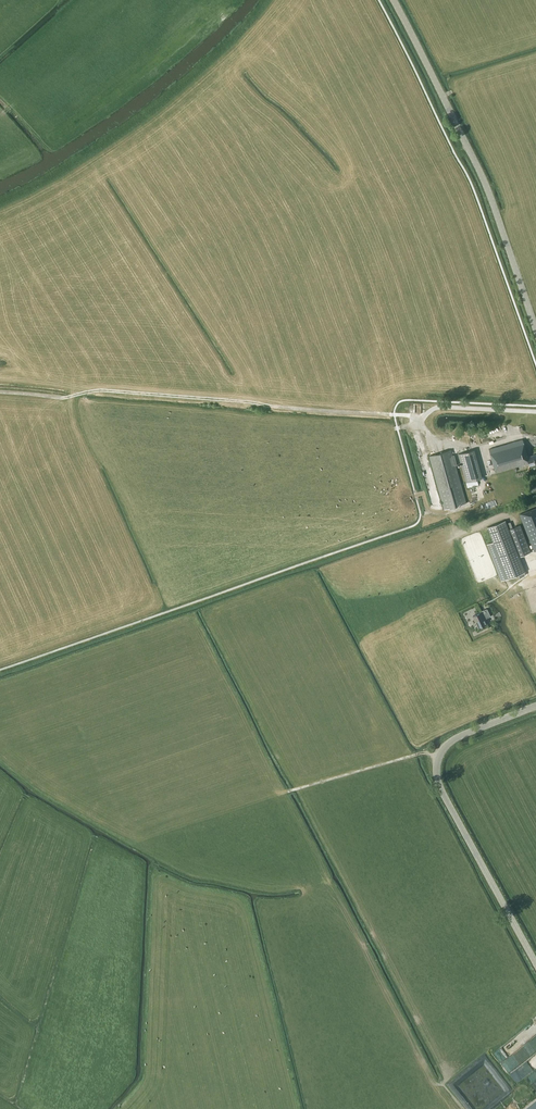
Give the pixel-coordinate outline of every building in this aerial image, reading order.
[(410,403),(411,412),(419,412),(419,408),(422,408),(422,403),(410,403)] [(522,439),(489,449),(495,472),(534,461),(534,462),(535,461),(535,454),(532,455),(533,455),(527,457),(522,439)] [(482,478),(474,449),(458,454),(466,482),(482,478)] [(453,455),(451,450),(429,456),(443,508),(466,501),(456,465),(457,465),(454,455),(453,455)] [(519,514),(533,551),(535,550),(535,508),(519,514)] [(501,580),(518,574),(519,577),(525,575),(524,572),(525,571),(511,535),(505,520),(488,526),(493,542),(487,544),(501,580)] [(530,552),(520,525),(510,529),(520,556),(530,552)] [(491,616),(487,608),(480,611),(481,612),(472,616),(478,627),(486,623),(484,619),(491,616)]
